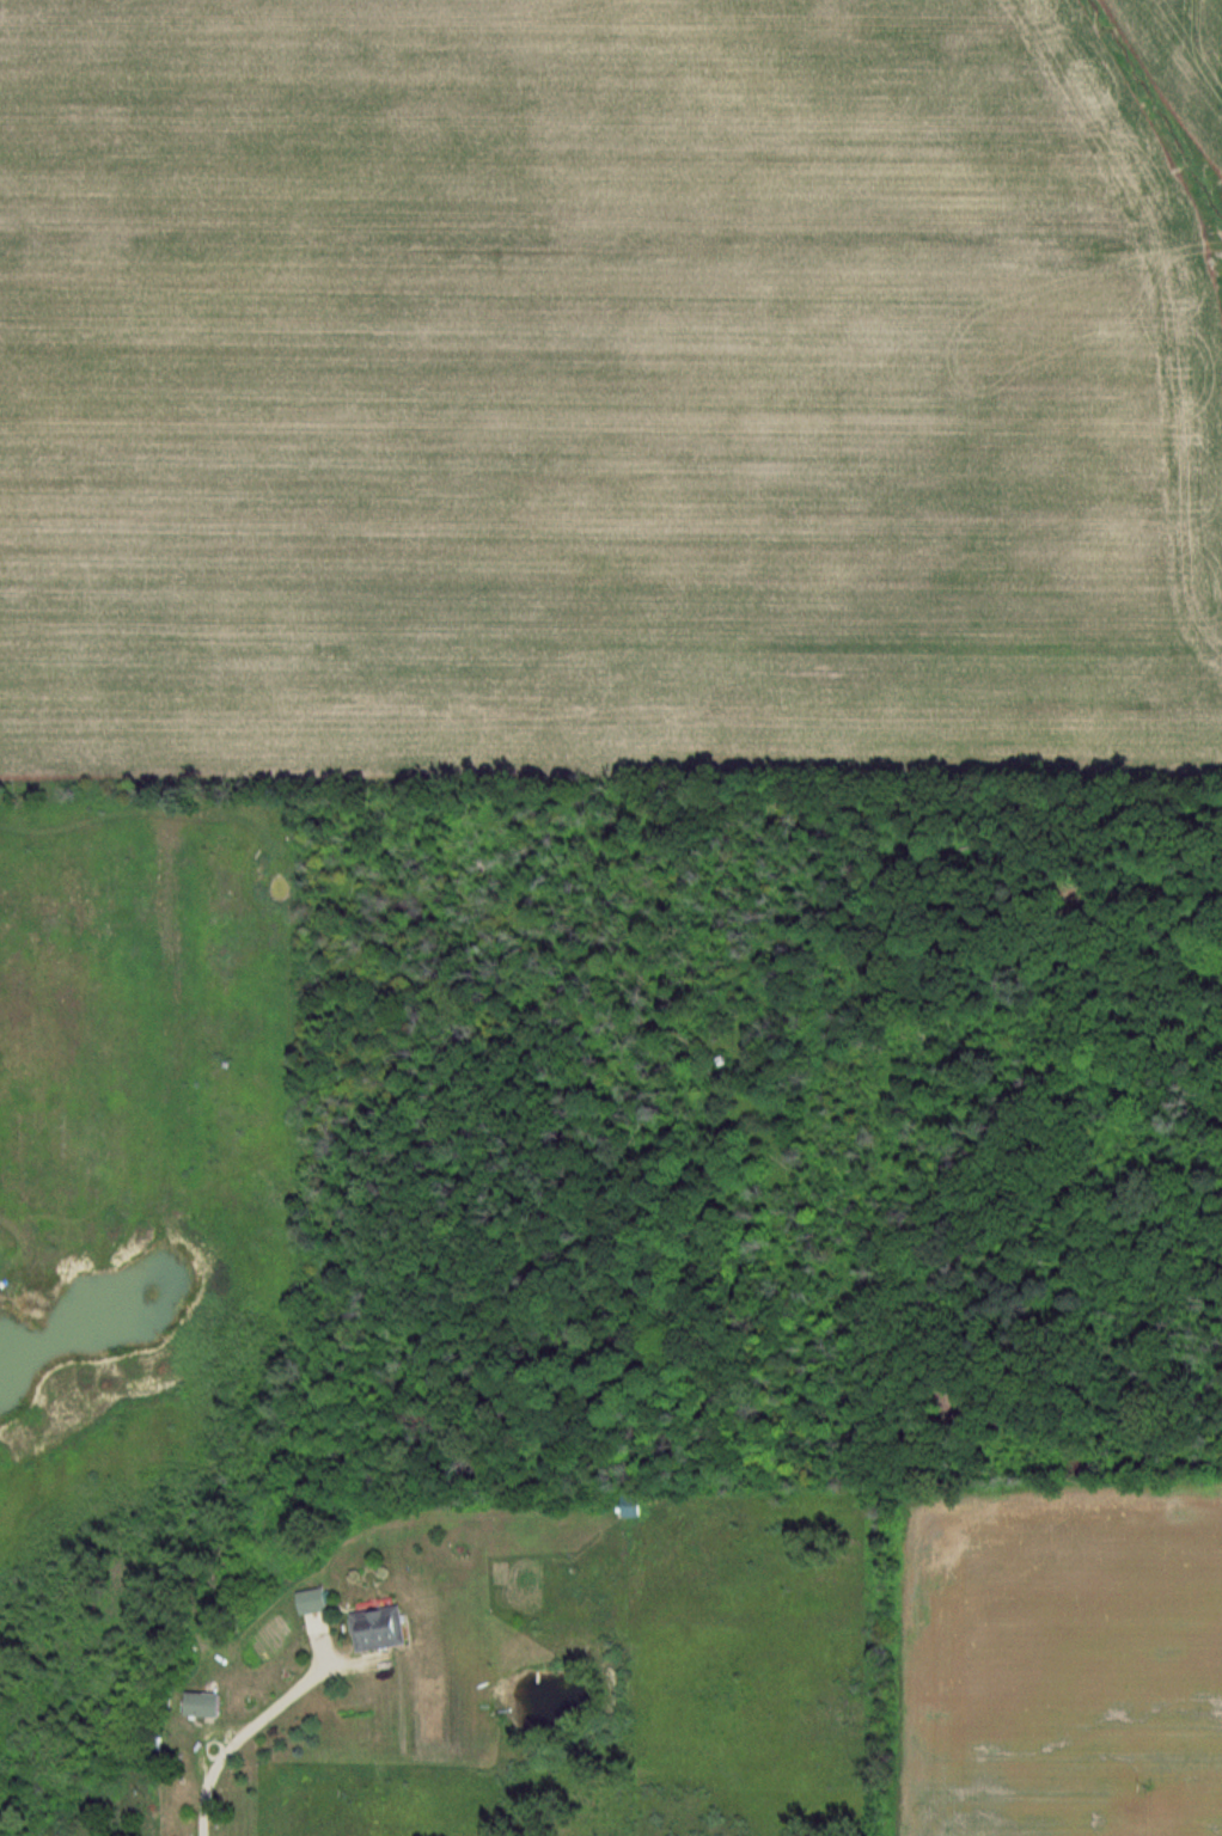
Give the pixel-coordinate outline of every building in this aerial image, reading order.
[(644,1516),(644,1494),(624,1494),(624,1516),(644,1516)] [(298,1592),(300,1614),(329,1612),(327,1589),(298,1592)] [(410,1645),(406,1606),(355,1613),(360,1652),(410,1645)] [(225,1717),(225,1693),(188,1693),(188,1717),(225,1717)]
